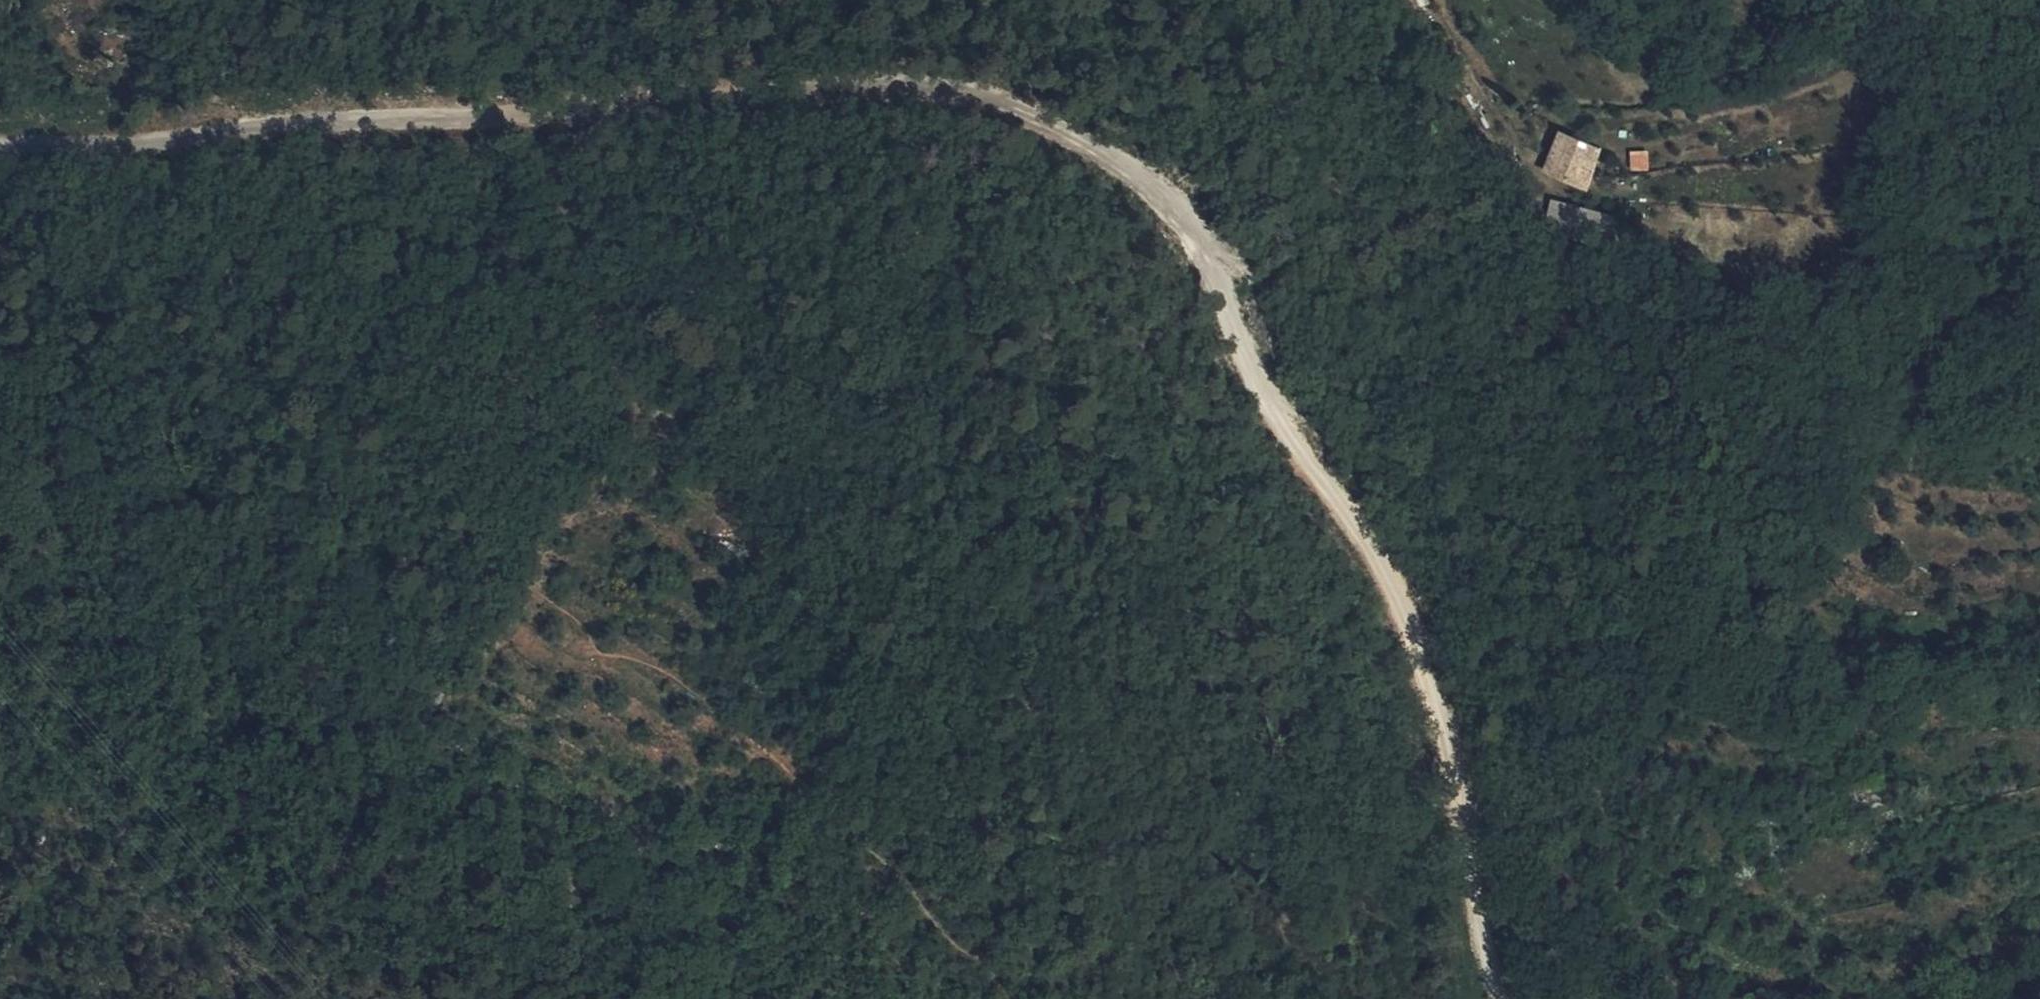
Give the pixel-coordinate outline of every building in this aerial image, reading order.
[(1544,169),(1589,187),(1606,144),(1561,126),(1544,169)]
